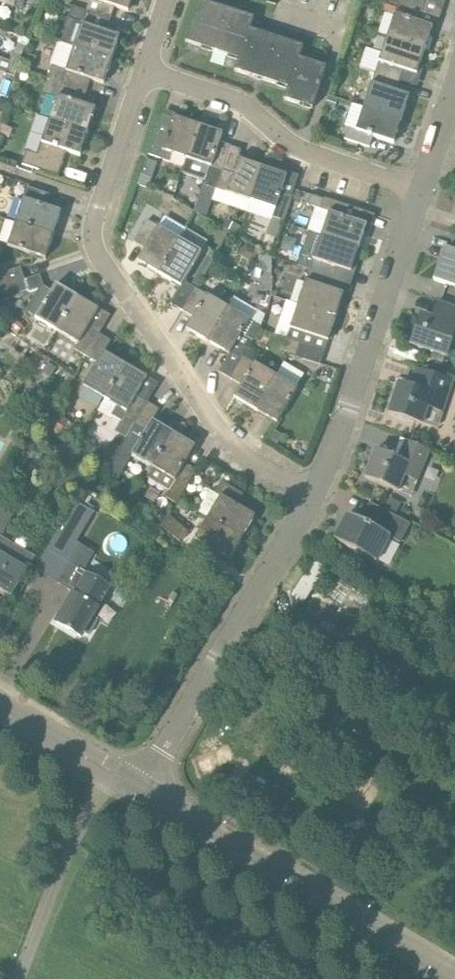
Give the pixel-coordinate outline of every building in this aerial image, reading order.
[(111,20),(115,7),(129,12),(133,0),(90,0),(87,11),(111,20)] [(427,1),(425,0),(400,0),(399,4),(424,12),(427,1)] [(186,43),(213,51),(226,9),(200,1),(186,43)] [(388,38),(425,51),(433,27),(420,23),(424,12),(399,4),(388,38)] [(74,47),(113,60),(121,36),(107,32),(111,20),(87,11),(72,6),(68,19),(82,24),(74,47)] [(213,51),(239,60),(253,18),(226,9),(213,51)] [(235,71),(262,80),(275,38),(251,30),(254,19),(253,18),(239,60),(235,71)] [(262,80),(288,88),(302,47),(275,38),(262,80)] [(376,74),(400,81),(404,71),(417,75),(425,51),(388,38),(376,74)] [(5,72),(16,75),(27,43),(17,39),(9,61),(0,58),(0,70),(5,72)] [(48,79),(87,92),(91,79),(105,84),(113,60),(74,47),(66,70),(52,65),(48,79)] [(302,47),(288,88),(285,100),(313,109),(327,67),(300,59),(304,47),(302,47)] [(364,107),(402,120),(410,97),(397,92),(400,81),(376,74),(364,107)] [(50,120),(88,133),(97,108),(83,104),(87,92),(48,79),(43,92),(58,97),(50,120)] [(402,120),(364,107),(357,131),(349,128),(345,139),(370,148),(373,137),(394,144),(402,120)] [(163,151),(187,159),(199,125),(174,117),(169,134),(158,131),(149,155),(161,159),(163,151)] [(88,133),(50,120),(39,155),(27,151),(23,164),(59,176),(67,151),(81,155),(88,133)] [(215,189),(217,190),(232,147),(220,143),(223,133),(199,125),(187,159),(182,173),(205,181),(204,185),(215,189)] [(217,190),(253,202),(264,168),(239,159),(242,150),(232,147),(217,190)] [(142,184),(151,187),(158,161),(148,159),(142,184)] [(264,168),(253,202),(276,209),(273,218),(284,221),(293,197),(282,193),(287,175),(264,168)] [(16,223),(54,235),(62,212),(47,206),(51,195),(28,187),(16,223)] [(322,199),(308,194),(304,204),(318,209),(322,199)] [(212,200),(200,196),(195,211),(194,214),(205,218),(212,200)] [(322,235),(360,247),(367,225),(355,221),(359,210),(325,198),(321,210),(330,213),(322,235)] [(138,262),(160,275),(180,241),(147,221),(134,243),(145,250),(138,262)] [(54,235),(16,223),(8,246),(46,259),(54,235)] [(311,269),(335,278),(338,268),(351,272),(360,247),(322,235),(311,269)] [(183,311),(196,289),(184,282),(201,253),(180,241),(160,275),(181,287),(171,304),(183,311)] [(444,250),(434,280),(454,287),(454,254),(444,250)] [(1,289),(25,280),(21,268),(0,275),(0,289),(1,289)] [(299,304),(337,317),(344,294),(331,289),(335,278),(311,269),(299,304)] [(5,301),(30,293),(43,288),(44,287),(41,275),(25,280),(1,289),(5,301)] [(36,319),(58,332),(78,297),(57,284),(36,319)] [(186,330),(208,343),(229,308),(196,289),(183,311),(194,318),(186,330)] [(87,357),(100,334),(88,328),(99,309),(78,297),(58,332),(79,344),(75,350),(87,357)] [(439,302),(433,319),(422,315),(412,346),(447,357),(454,337),(454,307),(439,302)] [(287,340),(301,344),(324,353),(337,317),(299,304),(287,340)] [(231,379),(245,358),(243,357),(255,336),(260,327),(250,321),(229,308),(208,343),(229,355),(219,372),(231,379)] [(105,400),(126,365),(105,352),(111,341),(100,334),(87,357),(98,363),(84,387),(105,400)] [(324,353),(301,344),(296,357),(320,365),(324,353)] [(235,398),(257,411),(277,376),(245,358),(231,379),(242,386),(235,398)] [(277,376),(257,411),(278,423),(306,375),(284,363),(277,376)] [(135,425),(149,403),(137,396),(148,378),(126,365),(105,400),(102,406),(135,425)] [(390,412),(423,424),(436,428),(439,426),(444,412),(443,412),(453,380),(418,369),(412,388),(399,383),(390,412)] [(132,455),(154,468),(174,433),(153,421),(160,410),(149,403),(135,425),(146,432),(132,455)] [(74,445),(84,430),(49,409),(39,425),(74,445)] [(174,433),(154,468),(148,478),(170,490),(166,497),(177,503),(183,493),(196,471),(185,464),(196,446),(174,433)] [(365,477),(399,492),(412,497),(418,482),(417,481),(430,450),(406,440),(399,459),(377,449),(365,477)] [(209,518),(243,539),(256,517),(238,506),(244,495),(221,482),(215,493),(221,497),(213,509),(208,506),(203,514),(209,518)] [(349,514),(335,540),(377,563),(391,538),(401,543),(411,524),(373,504),(363,521),(349,514)] [(0,507),(0,589),(12,596),(36,557),(1,536),(13,515),(0,507)] [(181,543),(189,532),(169,515),(160,526),(181,543)] [(243,539),(209,518),(196,539),(230,560),(243,539)] [(95,553),(81,545),(59,583),(76,592),(58,623),(81,637),(110,587),(84,572),(95,553)] [(309,557),(289,590),(308,601),(328,568),(309,557)]
